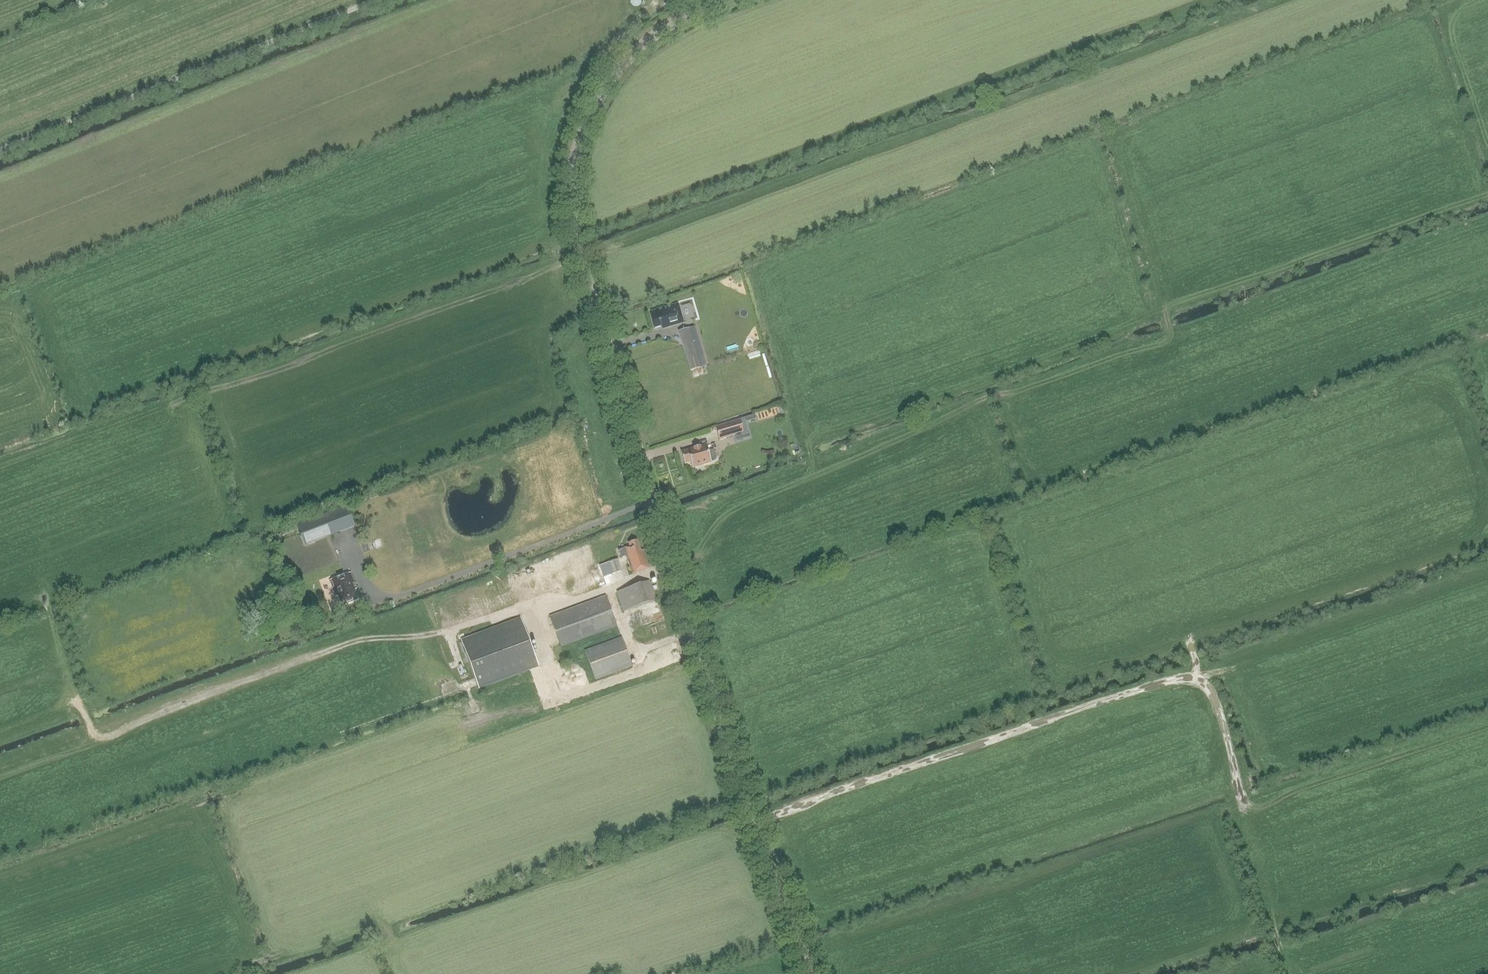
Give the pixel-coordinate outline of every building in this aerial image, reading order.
[(651,316),(654,328),(669,324),(676,322),(675,317),(678,316),(676,309),(673,310),(672,306),(664,308),(664,307),(657,309),(657,310),(651,312),(652,316),(651,316)] [(691,371),(701,368),(689,329),(679,332),(691,371)] [(743,432),(740,420),(716,427),(720,439),(743,432)] [(717,457),(716,453),(714,451),(712,451),(709,451),(706,444),(681,452),(685,464),(691,462),(693,468),(712,462),(715,461),(717,459),(717,457)] [(355,526),(348,507),(298,526),(305,545),(341,532),(355,526)] [(633,573),(650,567),(643,549),(641,550),(637,540),(629,543),(630,547),(619,551),(622,558),(627,557),(633,573)] [(612,575),(622,571),(618,559),(608,563),(612,575)] [(355,590),(357,590),(351,573),(330,581),(336,597),(338,596),(342,606),(358,600),(355,590)] [(649,581),(617,592),(625,612),(656,600),(649,581)] [(478,586),(482,598),(491,595),(487,583),(478,586)] [(458,605),(468,603),(466,592),(456,594),(458,605)] [(618,626),(607,596),(550,617),(562,647),(618,626)] [(538,666),(521,619),(462,641),(479,688),(538,666)] [(633,666),(622,638),(586,651),(597,679),(633,666)]
